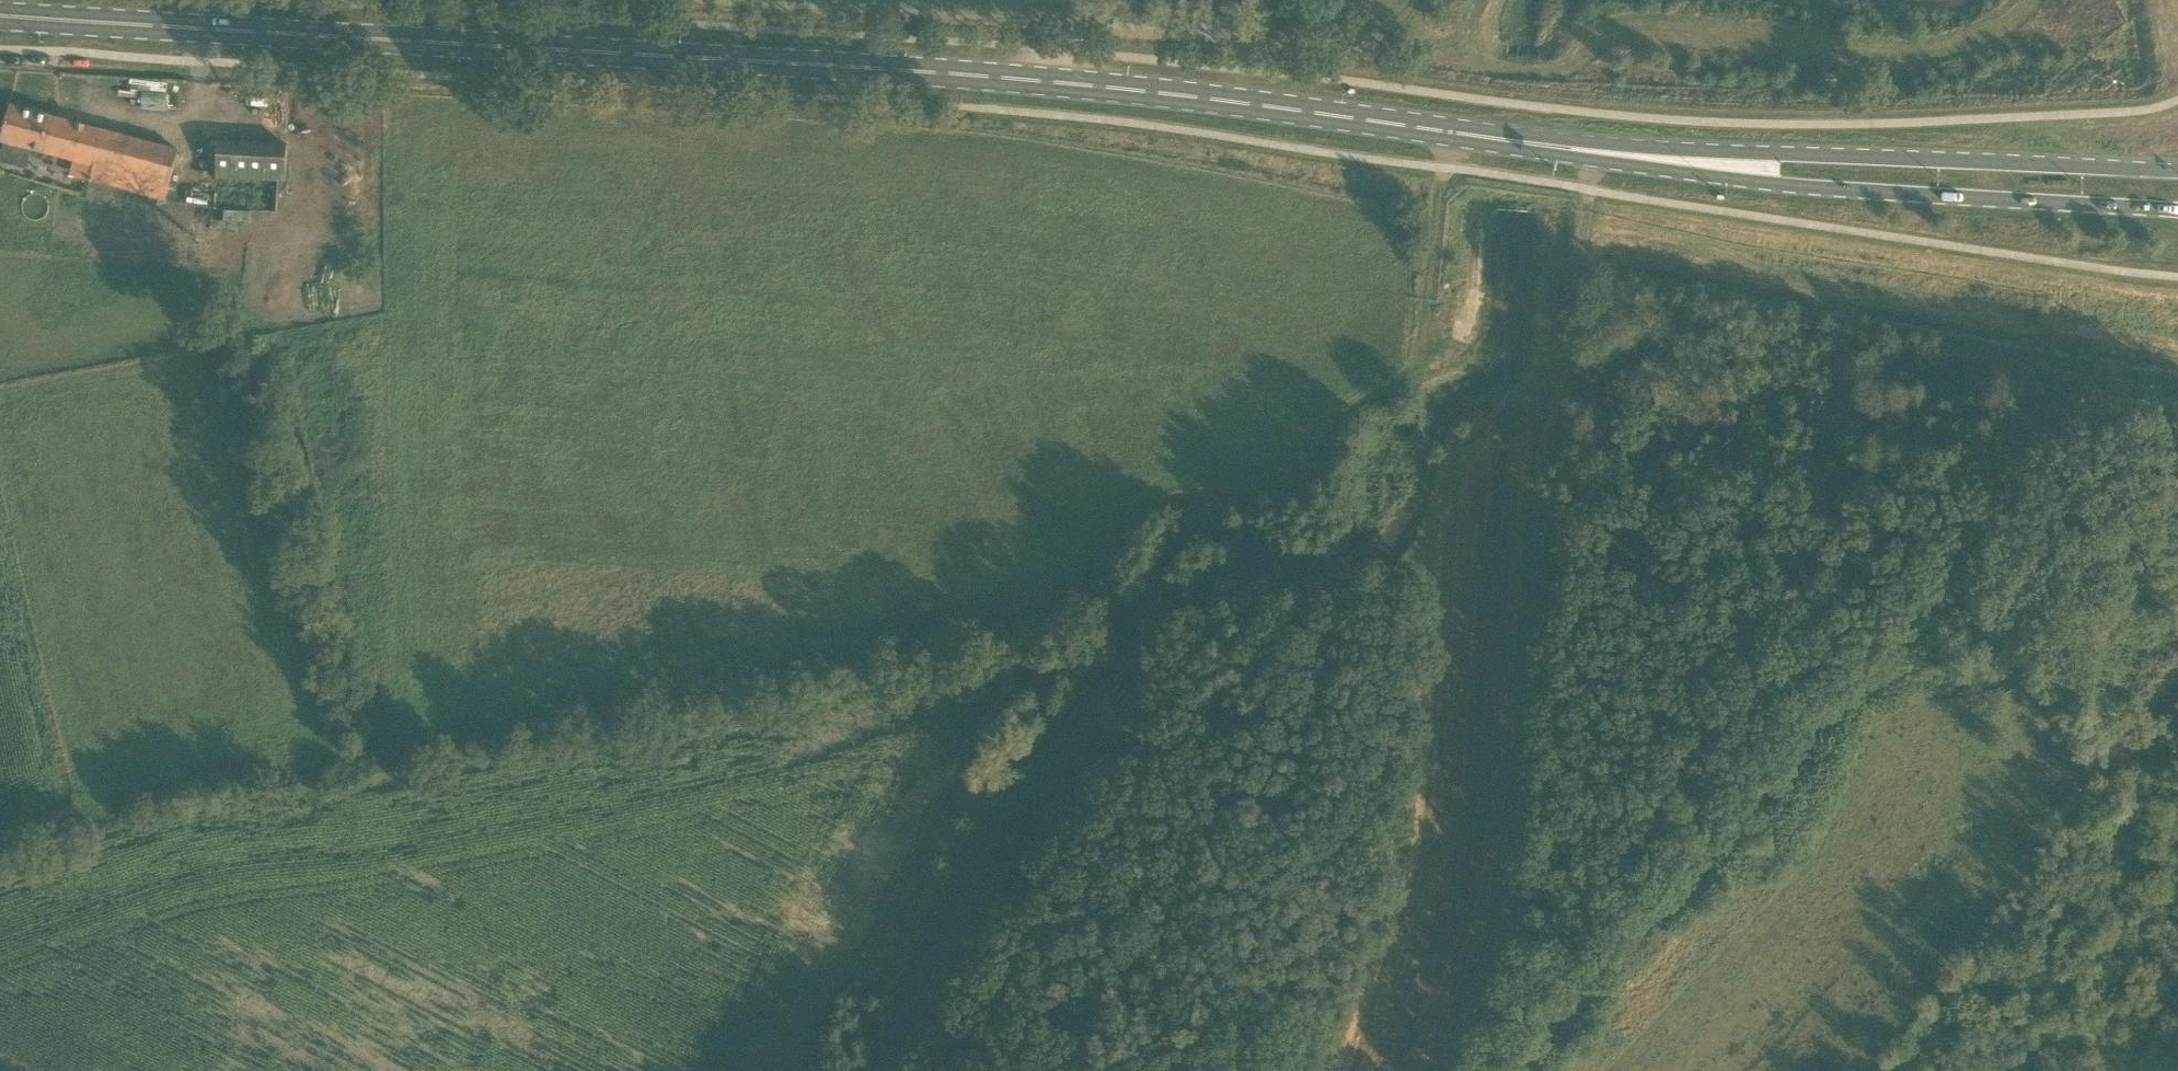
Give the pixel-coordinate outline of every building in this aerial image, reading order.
[(10,105),(1,141),(74,160),(70,175),(165,200),(179,150),(10,105)] [(218,142),(216,178),(285,182),(287,146),(218,142)]
